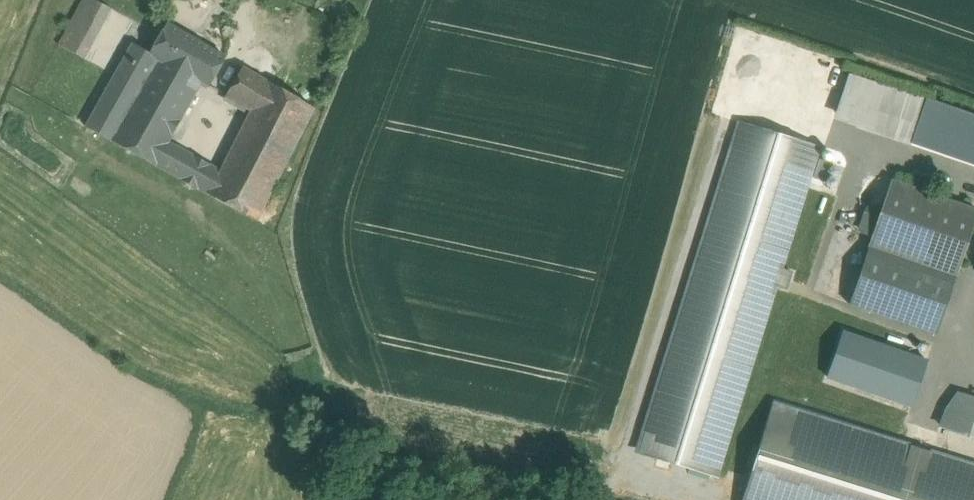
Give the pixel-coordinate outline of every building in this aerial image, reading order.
[(92,0),(80,0),(55,45),(80,59),(108,9),(92,0)] [(224,52),(166,20),(149,51),(151,52),(196,76),(208,83),(224,52)] [(149,51),(126,38),(81,122),(106,136),(151,52),(149,51)] [(196,76),(151,52),(106,136),(150,160),(163,136),(196,76)] [(265,78),(239,64),(223,94),(248,108),(265,78)] [(924,98),(848,74),(836,112),(911,137),(924,98)] [(217,165),(204,189),(252,215),(313,104),(267,80),(265,78),(248,108),(217,165)] [(910,144),(973,163),(973,112),(925,97),(910,144)] [(816,146),(742,123),(640,451),(714,475),(773,285),(786,289),(792,272),(778,268),(816,146)] [(217,165),(163,136),(150,160),(204,189),(217,165)] [(891,181),(849,304),(936,334),(973,223),(973,209),(891,181)] [(860,210),(858,231),(871,233),(874,211),(860,210)] [(934,372),(859,349),(848,382),(923,405),(934,372)] [(957,391),(945,430),(969,438),(973,422),(973,396),(957,391)] [(772,403),(742,499),(973,499),(973,466),(772,403)]
